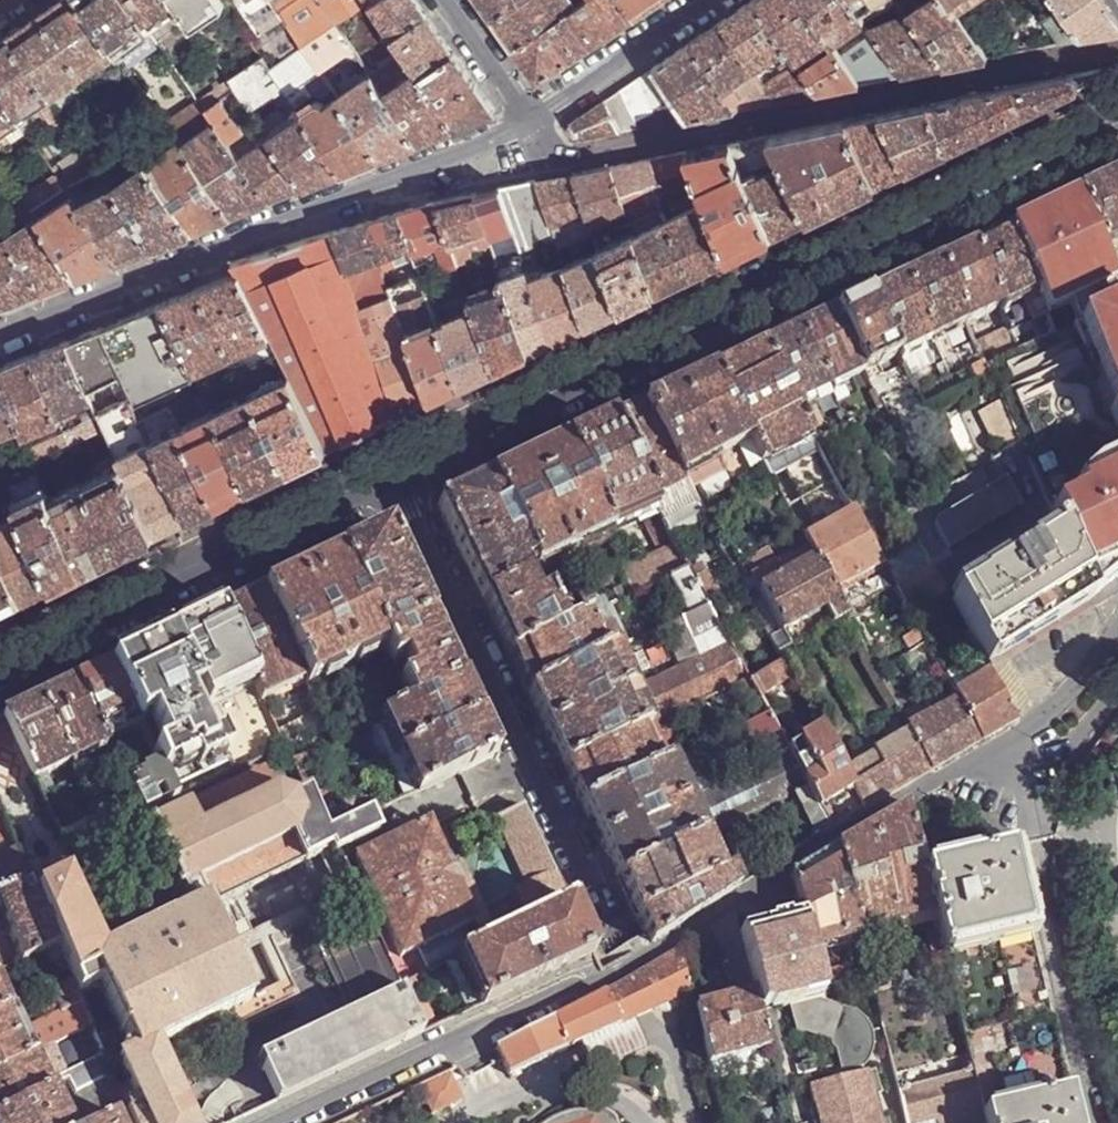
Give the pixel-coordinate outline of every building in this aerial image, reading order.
[(9,36),(50,97),(84,73),(115,52),(80,0),(62,0),(38,16),(9,36)] [(115,52),(148,29),(128,0),(80,0),(115,52)] [(148,29),(181,7),(176,0),(128,0),(148,29)] [(181,7),(194,26),(225,4),(222,0),(176,0),(181,7)] [(271,51),(268,53),(262,44),(256,49),(262,57),(283,90),(293,103),(295,105),(313,93),(322,95),(333,89),(303,46),(271,0),(236,0),(271,51)] [(303,46),(335,24),(318,0),(271,0),(303,46)] [(335,24),(368,2),(367,0),(318,0),(335,24)] [(368,2),(394,39),(427,15),(416,0),(367,0),(368,2)] [(483,1),(493,15),(516,0),(483,0),(483,1)] [(493,15),(504,31),(514,45),(574,5),(578,2),(577,0),(516,0),(493,15)] [(578,2),(574,5),(598,39),(619,24),(635,14),(625,0),(582,0),(578,2)] [(635,14),(652,2),(655,0),(625,0),(635,14)] [(754,1),(785,47),(793,60),(825,38),(800,0),(755,0),(754,1)] [(825,38),(829,45),(862,22),(857,15),(847,0),(800,0),(825,38)] [(857,15),(879,0),(847,0),(857,15)] [(906,17),(942,69),(965,64),(986,60),(951,9),(945,0),(932,0),(906,17)] [(951,9),(965,0),(945,0),(951,9)] [(1059,12),(1079,41),(1117,35),(1117,23),(1102,0),(1051,0),(1059,12)] [(739,11),(722,23),(752,68),(785,47),(754,1),(739,11)] [(574,5),(514,45),(524,60),(538,80),(598,39),(574,5)] [(239,12),(233,16),(241,27),(246,23),(239,12)] [(1059,12),(1041,23),(1057,45),(1079,41),(1059,12)] [(427,15),(394,39),(403,52),(421,77),(454,53),(439,32),(427,15)] [(906,17),(868,31),(871,34),(900,77),(925,72),(942,69),(906,17)] [(690,44),(734,111),(774,102),(752,68),(722,23),(705,34),(690,44)] [(303,46),(333,89),(338,97),(380,158),(403,149),(418,143),(383,93),(370,75),(347,90),(330,66),(353,49),(335,24),(303,46)] [(866,28),(860,31),(865,38),(871,34),(868,31),(866,28)] [(148,29),(115,52),(124,63),(156,41),(148,29)] [(865,38),(837,57),(857,86),(885,80),(900,77),(871,34),(865,38)] [(18,119),(50,97),(9,36),(0,42),(0,93),(18,119)] [(793,60),(816,94),(843,89),(857,86),(837,57),(829,45),(825,38),(793,60)] [(668,59),(653,68),(673,97),(689,119),(734,111),(690,44),(668,59)] [(785,47),(752,68),(774,102),(791,99),(816,94),(793,60),(785,47)] [(421,77),(403,52),(390,61),(403,80),(383,93),(418,143),(444,132),(456,128),(421,77)] [(454,53),(421,77),(456,128),(494,112),(471,78),(454,53)] [(262,57),(231,79),(236,88),(253,110),(268,99),(283,90),(262,57)] [(653,68),(637,80),(656,108),(673,97),(653,68)] [(964,97),(926,104),(949,152),(972,140),(1053,101),(1073,91),(1100,78),(1103,75),(1101,71),(1097,70),(1063,77),(964,97)] [(84,73),(50,97),(58,108),(92,85),(84,73)] [(621,91),(639,119),(656,108),(637,80),(621,91)] [(283,90),(268,99),(277,114),(293,103),(283,90)] [(621,91),(603,103),(615,127),(624,123),(627,127),(639,119),(621,91)] [(18,119),(0,93),(0,145),(24,129),(18,119)] [(301,109),(301,114),(342,173),(367,163),(380,158),(338,97),(325,105),(322,100),(315,99),(301,109)] [(627,127),(629,131),(649,127),(689,119),(673,97),(656,108),(639,119),(627,127)] [(219,99),(203,110),(207,115),(213,123),(227,144),(244,133),(219,99)] [(197,101),(164,122),(171,132),(196,115),(203,110),(197,101)] [(293,103),(277,114),(284,124),(300,113),(295,105),(293,103)] [(578,141),(629,131),(627,127),(624,123),(615,127),(603,103),(568,127),(578,141)] [(949,152),(926,104),(919,106),(894,111),(879,114),(905,172),(929,161),(949,152)] [(203,110),(196,115),(200,121),(207,115),(203,110)] [(284,124),(269,135),(271,138),(305,188),(327,179),(342,173),(301,114),(300,113),(284,124)] [(862,118),(845,121),(875,186),(905,172),(879,114),(862,118)] [(806,129),(767,136),(781,165),(806,220),(875,186),(845,121),(806,129)] [(213,123),(180,146),(230,218),(251,209),(268,203),(238,160),(227,144),(213,123)] [(140,134),(117,149),(123,158),(135,152),(140,158),(149,151),(151,150),(140,134)] [(749,140),(728,144),(745,180),(781,165),(767,136),(749,140)] [(271,138),(238,160),(268,203),(291,193),(305,188),(271,138)] [(728,144),(685,153),(699,188),(704,200),(727,258),(758,243),(771,236),(745,180),(728,144)] [(158,162),(147,169),(191,233),(214,224),(230,218),(180,146),(158,162)] [(149,151),(140,158),(145,165),(147,169),(158,162),(149,151)] [(666,157),(648,160),(665,205),(699,188),(685,153),(666,157)] [(93,159),(59,180),(65,189),(91,176),(100,170),(93,159)] [(626,165),(611,168),(626,213),(628,216),(630,222),(665,205),(648,160),(626,165)] [(145,165),(112,187),(153,249),(176,239),(191,233),(147,169),(145,165)] [(806,220),(781,165),(745,180),(771,236),(790,227),(806,220)] [(587,173),(573,175),(586,214),(590,225),(626,213),(611,168),(587,173)] [(100,170),(91,176),(94,181),(105,177),(100,170)] [(55,174),(22,196),(25,201),(32,211),(56,195),(65,189),(59,180),(55,174)] [(536,181),(551,226),(586,214),(573,175),(552,178),(536,181)] [(1077,195),(1106,255),(1117,250),(1117,192),(1112,178),(1090,189),(1077,195)] [(521,184),(501,189),(522,250),(556,239),(551,226),(536,181),(521,184)] [(112,187),(76,205),(116,264),(138,255),(153,249),(112,187)] [(665,205),(669,217),(704,200),(699,188),(665,205)] [(62,204),(38,220),(78,279),(101,270),(116,264),(76,205),(65,189),(56,195),(62,204)] [(490,242),(498,263),(504,278),(506,286),(530,278),(531,277),(522,250),(501,189),(474,194),(486,230),(490,242)] [(450,199),(435,202),(449,241),(486,230),(474,194),(450,199)] [(1106,255),(1077,195),(1058,204),(1017,224),(1008,228),(1037,289),(1050,315),(1058,331),(1044,338),(1022,347),(998,360),(987,365),(1004,403),(1017,432),(1021,443),(1062,533),(1091,598),(1117,581),(1110,568),(1117,563),(1117,280),(1106,255)] [(669,217),(691,275),(711,265),(727,258),(704,200),(669,217)] [(0,217),(0,231),(32,211),(25,201),(0,217)] [(410,210),(398,213),(410,247),(413,255),(418,254),(436,246),(444,268),(457,263),(453,252),(449,241),(435,202),(410,210)] [(665,205),(630,222),(634,234),(669,217),(665,205)] [(41,293),(65,284),(78,279),(38,220),(32,211),(0,231),(0,233),(41,293)] [(367,222),(380,260),(383,267),(385,272),(397,268),(392,254),(410,247),(398,213),(380,218),(367,222)] [(669,217),(634,234),(655,292),(675,283),(691,275),(669,217)] [(257,256),(232,264),(238,276),(238,275),(269,337),(270,336),(280,355),(291,376),(289,377),(326,452),(346,443),(390,422),(431,402),(397,305),(391,289),(385,272),(383,267),(376,270),(378,274),(373,277),(371,271),(364,274),(361,266),(380,260),(367,222),(305,241),(257,256)] [(988,238),(973,246),(1002,306),(1024,295),(1037,289),(1008,228),(988,238)] [(486,230),(449,241),(453,252),(490,242),(486,230)] [(1,245),(0,246),(0,304),(3,309),(27,299),(41,293),(0,233),(0,244),(1,245)] [(634,234),(599,251),(619,310),(640,300),(655,292),(634,234)] [(566,266),(556,239),(522,250),(531,277),(566,266)] [(956,254),(938,262),(967,323),(1002,306),(973,246),(956,254)] [(599,251),(566,266),(586,326),(608,315),(619,310),(599,251)] [(415,262),(397,270),(402,284),(420,276),(415,262)] [(918,272),(904,279),(933,339),(967,323),(938,262),(918,272)] [(457,263),(444,268),(446,275),(449,274),(454,287),(464,284),(461,276),(457,263)] [(498,280),(504,278),(498,263),(461,276),(464,284),(469,297),(500,288),(498,280)] [(566,266),(531,277),(530,278),(552,342),(574,332),(586,326),(566,266)] [(200,291),(231,354),(241,374),(280,355),(270,336),(269,337),(238,275),(238,276),(215,285),(200,291)] [(506,286),(529,354),(552,342),(530,278),(506,286)] [(933,339),(904,279),(884,289),(869,296),(898,357),(923,344),(933,339)] [(500,288),(469,297),(495,370),(529,354),(506,286),(500,288)] [(1050,315),(1037,289),(1024,295),(1037,321),(1050,315)] [(177,300),(161,306),(194,372),(231,354),(200,291),(177,300)] [(397,305),(431,402),(450,393),(462,387),(438,325),(426,291),(397,305)] [(865,373),(898,357),(869,296),(851,305),(834,313),(865,373)] [(113,325),(100,330),(122,377),(131,397),(136,406),(182,385),(196,378),(194,372),(161,306),(150,311),(113,325)] [(1011,325),(1002,306),(967,323),(968,326),(974,341),(976,342),(1011,325)] [(473,309),(438,325),(462,387),(467,384),(495,370),(473,309)] [(818,321),(799,330),(830,390),(865,373),(834,313),(818,321)] [(1038,325),(1044,338),(1058,331),(1050,315),(1037,321),(1038,325)] [(1016,335),(1011,325),(976,342),(985,362),(987,365),(998,360),(1022,347),(1016,335)] [(1044,338),(1038,325),(1016,335),(1022,347),(1044,338)] [(974,341),(968,326),(937,341),(945,356),(974,341)] [(90,334),(66,344),(89,392),(122,377),(100,330),(90,334)] [(765,347),(795,407),(808,400),(830,390),(799,330),(781,339),(765,347)] [(44,353),(31,358),(57,416),(92,400),(89,392),(66,344),(44,353)] [(923,344),(898,357),(904,366),(907,371),(908,374),(909,376),(933,364),(923,344)] [(739,360),(714,371),(753,443),(764,463),(810,437),(795,407),(765,347),(739,360)] [(231,354),(194,372),(196,378),(204,392),(241,374),(231,354)] [(0,370),(0,381),(19,426),(25,438),(60,423),(57,416),(31,358),(12,365),(0,370)] [(902,377),(908,374),(907,371),(904,366),(871,383),(872,386),(875,390),(884,384),(889,393),(902,386),(905,384),(902,377)] [(708,374),(679,389),(718,460),(753,443),(714,371),(708,374)] [(907,396),(919,391),(909,376),(908,374),(902,377),(905,384),(902,386),(907,396)] [(122,377),(89,392),(92,400),(98,412),(131,397),(122,377)] [(313,459),(326,452),(289,377),(252,395),(288,471),(313,459)] [(196,378),(182,385),(189,399),(204,392),(196,378)] [(19,426),(0,381),(0,434),(19,426)] [(875,390),(881,402),(891,396),(889,393),(884,384),(875,390)] [(872,386),(837,404),(844,419),(848,427),(860,421),(851,403),(875,390),(872,386)] [(692,474),(718,460),(679,389),(658,399),(644,406),(684,478),(692,474)] [(837,404),(830,390),(808,400),(823,430),(844,419),(837,404)] [(860,421),(885,408),(881,402),(875,390),(851,403),(860,421)] [(204,392),(189,399),(195,413),(210,406),(204,392)] [(252,395),(214,413),(251,490),(279,476),(288,471),(252,395)] [(98,412),(119,458),(153,441),(143,420),(139,412),(136,406),(131,397),(98,412)] [(168,398),(139,412),(143,420),(165,410),(170,407),(172,407),(168,398)] [(808,400),(795,407),(810,437),(823,430),(808,400)] [(995,442),(1017,432),(1004,403),(982,414),(995,442)] [(686,482),(684,478),(644,406),(624,415),(608,423),(651,500),(686,482)] [(170,407),(165,410),(168,418),(174,415),(170,407)] [(214,413),(181,428),(218,506),(241,495),(251,490),(214,413)] [(168,418),(165,420),(171,433),(181,428),(174,415),(168,418)] [(583,435),(563,445),(604,532),(654,508),(651,500),(608,423),(583,435)] [(171,433),(153,441),(189,520),(207,511),(218,506),(181,428),(171,433)] [(64,433),(30,448),(36,464),(70,447),(64,433)] [(810,437),(764,463),(766,467),(773,478),(789,470),(797,465),(818,453),(810,437)] [(119,458),(123,466),(155,536),(175,526),(189,520),(153,441),(119,458)] [(753,443),(718,460),(724,472),(732,486),(766,467),(764,463),(753,443)] [(947,592),(952,601),(967,592),(977,585),(977,584),(986,578),(1018,558),(1030,551),(1030,552),(1062,533),(1021,443),(992,462),(1002,481),(937,520),(935,525),(937,531),(952,556),(933,568),(947,592)] [(504,473),(487,481),(529,568),(533,575),(560,563),(607,539),(604,532),(563,445),(547,453),(504,473)] [(797,465),(813,494),(835,483),(818,453),(797,465)] [(718,460),(692,474),(699,486),(724,472),(718,460)] [(813,494),(797,465),(789,470),(822,530),(830,525),(813,494)] [(123,466),(87,483),(118,554),(144,541),(155,536),(123,466)] [(438,505),(483,601),(524,581),(521,573),(529,568),(487,481),(456,496),(438,505)] [(686,482),(651,500),(654,508),(657,514),(662,522),(699,505),(686,482)] [(87,483),(52,500),(83,571),(107,560),(118,554),(87,483)] [(830,525),(852,513),(835,483),(813,494),(830,525)] [(47,490),(17,504),(22,514),(52,586),(72,576),(83,571),(52,500),(47,490)] [(852,513),(830,525),(822,530),(806,539),(810,547),(816,557),(837,594),(883,567),(852,513)] [(0,525),(0,550),(21,601),(43,590),(52,586),(22,514),(0,525)] [(662,522),(657,514),(645,520),(661,548),(673,542),(662,522)] [(356,544),(332,556),(379,649),(433,621),(388,529),(356,544)] [(1091,600),(1091,598),(1062,533),(1030,552),(1030,551),(1018,558),(1054,620),(1075,606),(1077,608),(1091,600)] [(810,547),(806,539),(787,549),(791,558),(810,547)] [(676,547),(623,573),(633,595),(669,577),(687,568),(676,547)] [(810,547),(791,558),(777,566),(777,565),(770,569),(754,579),(760,590),(816,557),(810,547)] [(564,571),(569,581),(616,558),(611,549),(564,571)] [(11,605),(21,601),(0,550),(0,611),(11,605)] [(777,565),(770,553),(763,556),(770,569),(777,565)] [(933,568),(924,554),(887,574),(894,587),(896,589),(921,575),(933,568)] [(275,583),(261,590),(305,682),(307,686),(379,649),(332,556),(320,562),(275,583)] [(837,594),(816,557),(760,590),(784,633),(826,609),(835,624),(849,616),(837,594)] [(1054,620),(1018,558),(986,578),(1023,639),(1025,638),(1054,620)] [(560,563),(533,575),(534,577),(542,594),(569,581),(564,571),(560,563)] [(693,578),(687,568),(669,577),(687,612),(707,602),(693,578)] [(947,592),(933,568),(921,575),(935,599),(947,592)] [(706,571),(693,578),(707,602),(720,595),(706,571)] [(1004,651),(1023,639),(986,578),(977,584),(977,585),(967,592),(1003,654),(1005,653),(1004,651)] [(524,581),(483,601),(499,633),(511,657),(560,632),(543,596),(534,601),(524,581)] [(595,614),(600,612),(587,588),(575,594),(589,618),(595,614)] [(237,602),(219,611),(263,702),(305,682),(261,590),(237,602)] [(1003,654),(967,592),(952,601),(988,663),(1003,654)] [(633,690),(650,726),(655,724),(739,681),(748,677),(707,602),(687,612),(662,626),(680,667),(633,690)] [(627,643),(609,608),(600,612),(595,614),(613,650),(627,643)] [(826,609),(784,633),(792,648),(835,624),(826,609)] [(178,631),(168,636),(198,698),(218,738),(234,772),(284,749),(283,745),(275,730),(263,702),(219,611),(207,617),(178,631)] [(589,618),(560,632),(511,657),(520,677),(528,693),(613,650),(595,614),(589,618)] [(379,649),(407,705),(461,679),(448,652),(433,621),(379,649)] [(921,648),(927,644),(917,627),(901,636),(906,645),(916,640),(921,648)] [(159,768),(176,800),(234,772),(218,738),(209,743),(189,702),(198,698),(168,636),(157,641),(120,659),(110,664),(139,726),(150,721),(163,749),(153,754),(159,768)] [(937,684),(947,679),(927,644),(921,648),(933,666),(929,669),(937,684)] [(650,726),(633,690),(613,650),(528,693),(537,711),(559,755),(565,769),(640,731),(650,726)] [(785,663),(750,680),(768,712),(803,694),(785,663)] [(89,674),(75,681),(105,742),(139,726),(110,664),(89,674)] [(890,664),(880,671),(885,682),(896,676),(890,664)] [(950,682),(956,694),(979,679),(973,669),(950,682)] [(1019,720),(992,672),(979,679),(956,694),(960,702),(983,742),(1006,728),(1019,720)] [(750,680),(748,677),(739,681),(760,718),(769,714),(768,712),(750,680)] [(461,679),(407,705),(378,720),(397,757),(479,716),(469,697),(461,679)] [(54,692),(40,699),(70,764),(82,758),(106,746),(105,742),(75,681),(54,692)] [(18,709),(3,717),(12,737),(34,780),(70,764),(40,699),(18,709)] [(962,755),(983,742),(960,702),(911,729),(912,731),(934,772),(962,755)] [(312,713),(275,730),(283,745),(319,729),(312,713)] [(789,750),(769,714),(760,718),(754,720),(775,758),(789,750)] [(488,734),(479,716),(397,757),(416,793),(497,753),(488,734)] [(12,737),(3,717),(0,718),(0,742),(12,737)] [(397,757),(378,720),(365,726),(383,764),(386,763),(397,757)] [(150,721),(139,726),(153,754),(163,749),(150,721)] [(341,721),(327,727),(334,742),(349,735),(341,721)] [(650,726),(640,731),(657,768),(663,766),(660,760),(671,755),(665,742),(671,739),(668,733),(662,736),(655,724),(650,726)] [(789,750),(806,781),(809,787),(821,809),(839,798),(855,789),(845,771),(822,730),(802,743),(789,750)] [(583,806),(657,768),(640,731),(565,769),(576,791),(583,806)] [(885,768),(855,789),(868,812),(907,788),(934,772),(912,731),(876,753),(885,768)] [(688,801),(737,777),(731,766),(739,761),(730,747),(722,751),(716,739),(669,763),(688,801)] [(688,801),(705,839),(795,794),(809,787),(806,781),(789,750),(775,758),(737,777),(688,801)] [(876,753),(845,771),(855,789),(885,768),(876,753)] [(308,755),(291,763),(307,795),(309,800),(325,792),(308,755)] [(416,793),(397,757),(386,763),(404,799),(416,793)] [(82,758),(70,764),(76,777),(88,771),(82,758)] [(688,801),(669,763),(663,766),(657,768),(583,806),(604,848),(620,881),(702,840),(705,839),(688,801)] [(134,804),(140,817),(142,816),(176,800),(159,768),(125,785),(134,804)] [(155,1048),(251,1001),(248,996),(231,960),(207,912),(320,856),(330,851),(333,856),(377,834),(369,816),(342,830),(327,837),(309,800),(307,795),(292,802),(272,798),(261,775),(151,827),(148,828),(149,831),(152,837),(157,847),(180,896),(187,911),(101,954),(66,884),(65,879),(34,894),(57,945),(71,979),(79,994),(86,991),(81,980),(93,974),(130,1047),(121,1051),(124,1059),(118,1061),(129,1085),(118,1091),(126,1111),(131,1122),(191,1122),(155,1048)] [(821,809),(809,787),(795,794),(820,840),(834,831),(821,809)] [(325,792),(309,800),(327,837),(342,830),(325,792)] [(98,821),(104,834),(140,817),(134,804),(98,821)] [(865,833),(837,850),(857,936),(931,916),(905,810),(865,833)] [(555,873),(525,811),(500,823),(530,884),(555,873)] [(29,883),(0,816),(0,896),(29,883)] [(95,816),(59,833),(69,851),(104,834),(98,821),(95,816)] [(402,956),(476,921),(448,866),(428,825),(355,861),(402,956)] [(720,877),(702,840),(620,881),(631,905),(638,918),(720,877)] [(178,897),(180,896),(157,847),(155,848),(156,851),(154,853),(156,857),(159,856),(175,889),(172,891),(173,895),(177,894),(178,897)] [(857,936),(837,850),(813,865),(791,878),(801,917),(809,948),(857,936)] [(1010,850),(923,872),(943,953),(941,953),(947,979),(968,1068),(980,1117),(982,1117),(983,1122),(1075,1122),(1010,850)] [(487,943),(531,922),(526,912),(494,928),(461,860),(448,866),(476,921),(487,943)] [(738,892),(757,880),(748,863),(729,871),(729,873),(738,892)] [(560,883),(555,873),(530,884),(516,892),(526,912),(531,922),(570,904),(560,883)] [(651,947),(738,892),(729,873),(720,877),(638,918),(644,932),(651,947)] [(20,962),(57,945),(34,894),(29,883),(0,896),(0,913),(20,962)] [(579,923),(570,904),(531,922),(487,943),(460,956),(483,1006),(594,954),(579,923)] [(736,934),(758,1014),(785,1007),(792,1032),(824,1042),(820,1045),(819,1051),(823,1056),(829,1056),(835,1078),(825,1081),(827,1087),(809,1092),(814,1109),(810,1110),(813,1122),(888,1122),(886,1117),(877,1119),(872,1100),(881,1097),(875,1073),(863,1076),(862,1071),(864,1070),(866,1068),(872,1057),(873,1047),(872,1037),(868,1028),(863,1022),(858,1018),(845,1011),(824,1005),(820,991),(817,978),(809,948),(801,917),(786,921),(761,927),(736,934)] [(758,1014),(736,934),(733,920),(709,934),(727,992),(729,991),(731,1000),(697,1008),(713,1066),(768,1052),(758,1014)] [(424,1034),(370,922),(317,948),(348,1015),(257,1059),(277,1101),(345,1069),(402,1041),(403,1044),(424,1034)] [(941,953),(936,934),(923,937),(929,957),(941,953)] [(868,975),(878,972),(871,944),(860,947),(868,975)] [(693,993),(681,950),(649,968),(601,996),(497,1049),(502,1060),(514,1081),(520,1079),(518,1075),(569,1051),(568,1048),(605,1032),(639,1017),(691,994),(693,993)] [(947,979),(941,953),(929,957),(921,959),(928,984),(947,979)] [(483,1006),(460,956),(442,965),(466,1014),(483,1006)] [(820,991),(847,985),(848,984),(844,971),(817,978),(820,991)] [(71,979),(51,988),(61,1012),(83,1002),(79,994),(71,979)] [(11,1006),(0,982),(0,1012),(11,1006)] [(35,1054),(92,1024),(88,1015),(84,1004),(83,1002),(61,1012),(23,1030),(11,1006),(0,1012),(0,1072),(35,1054)] [(90,1002),(84,1004),(88,1015),(95,1012),(90,1002)] [(651,1044),(639,1017),(605,1032),(617,1059),(651,1044)] [(52,1090),(35,1054),(0,1072),(0,1116),(52,1090)] [(809,1061),(797,1065),(801,1076),(813,1072),(809,1061)] [(97,1071),(102,1082),(113,1076),(109,1068),(111,1067),(110,1065),(97,1071)] [(968,1068),(966,1068),(962,1072),(961,1078),(907,1091),(904,1092),(912,1122),(928,1122),(936,1121),(935,1122),(982,1122),(980,1117),(968,1068)] [(450,1071),(421,1084),(435,1116),(465,1101),(450,1071)] [(68,1122),(102,1122),(113,1118),(126,1111),(118,1091),(113,1076),(102,1082),(81,1092),(72,1097),(73,1098),(59,1105),(68,1122)] [(77,1082),(68,1086),(72,1097),(81,1092),(77,1082)] [(895,1085),(897,1093),(904,1092),(907,1091),(902,1086),(895,1085)] [(59,1105),(52,1090),(0,1116),(0,1122),(68,1122),(59,1105)] [(113,1118),(115,1122),(131,1122),(126,1111),(113,1118)] [(605,1114),(592,1119),(589,1111),(568,1114),(555,1119),(548,1122),(608,1122),(605,1114)]
